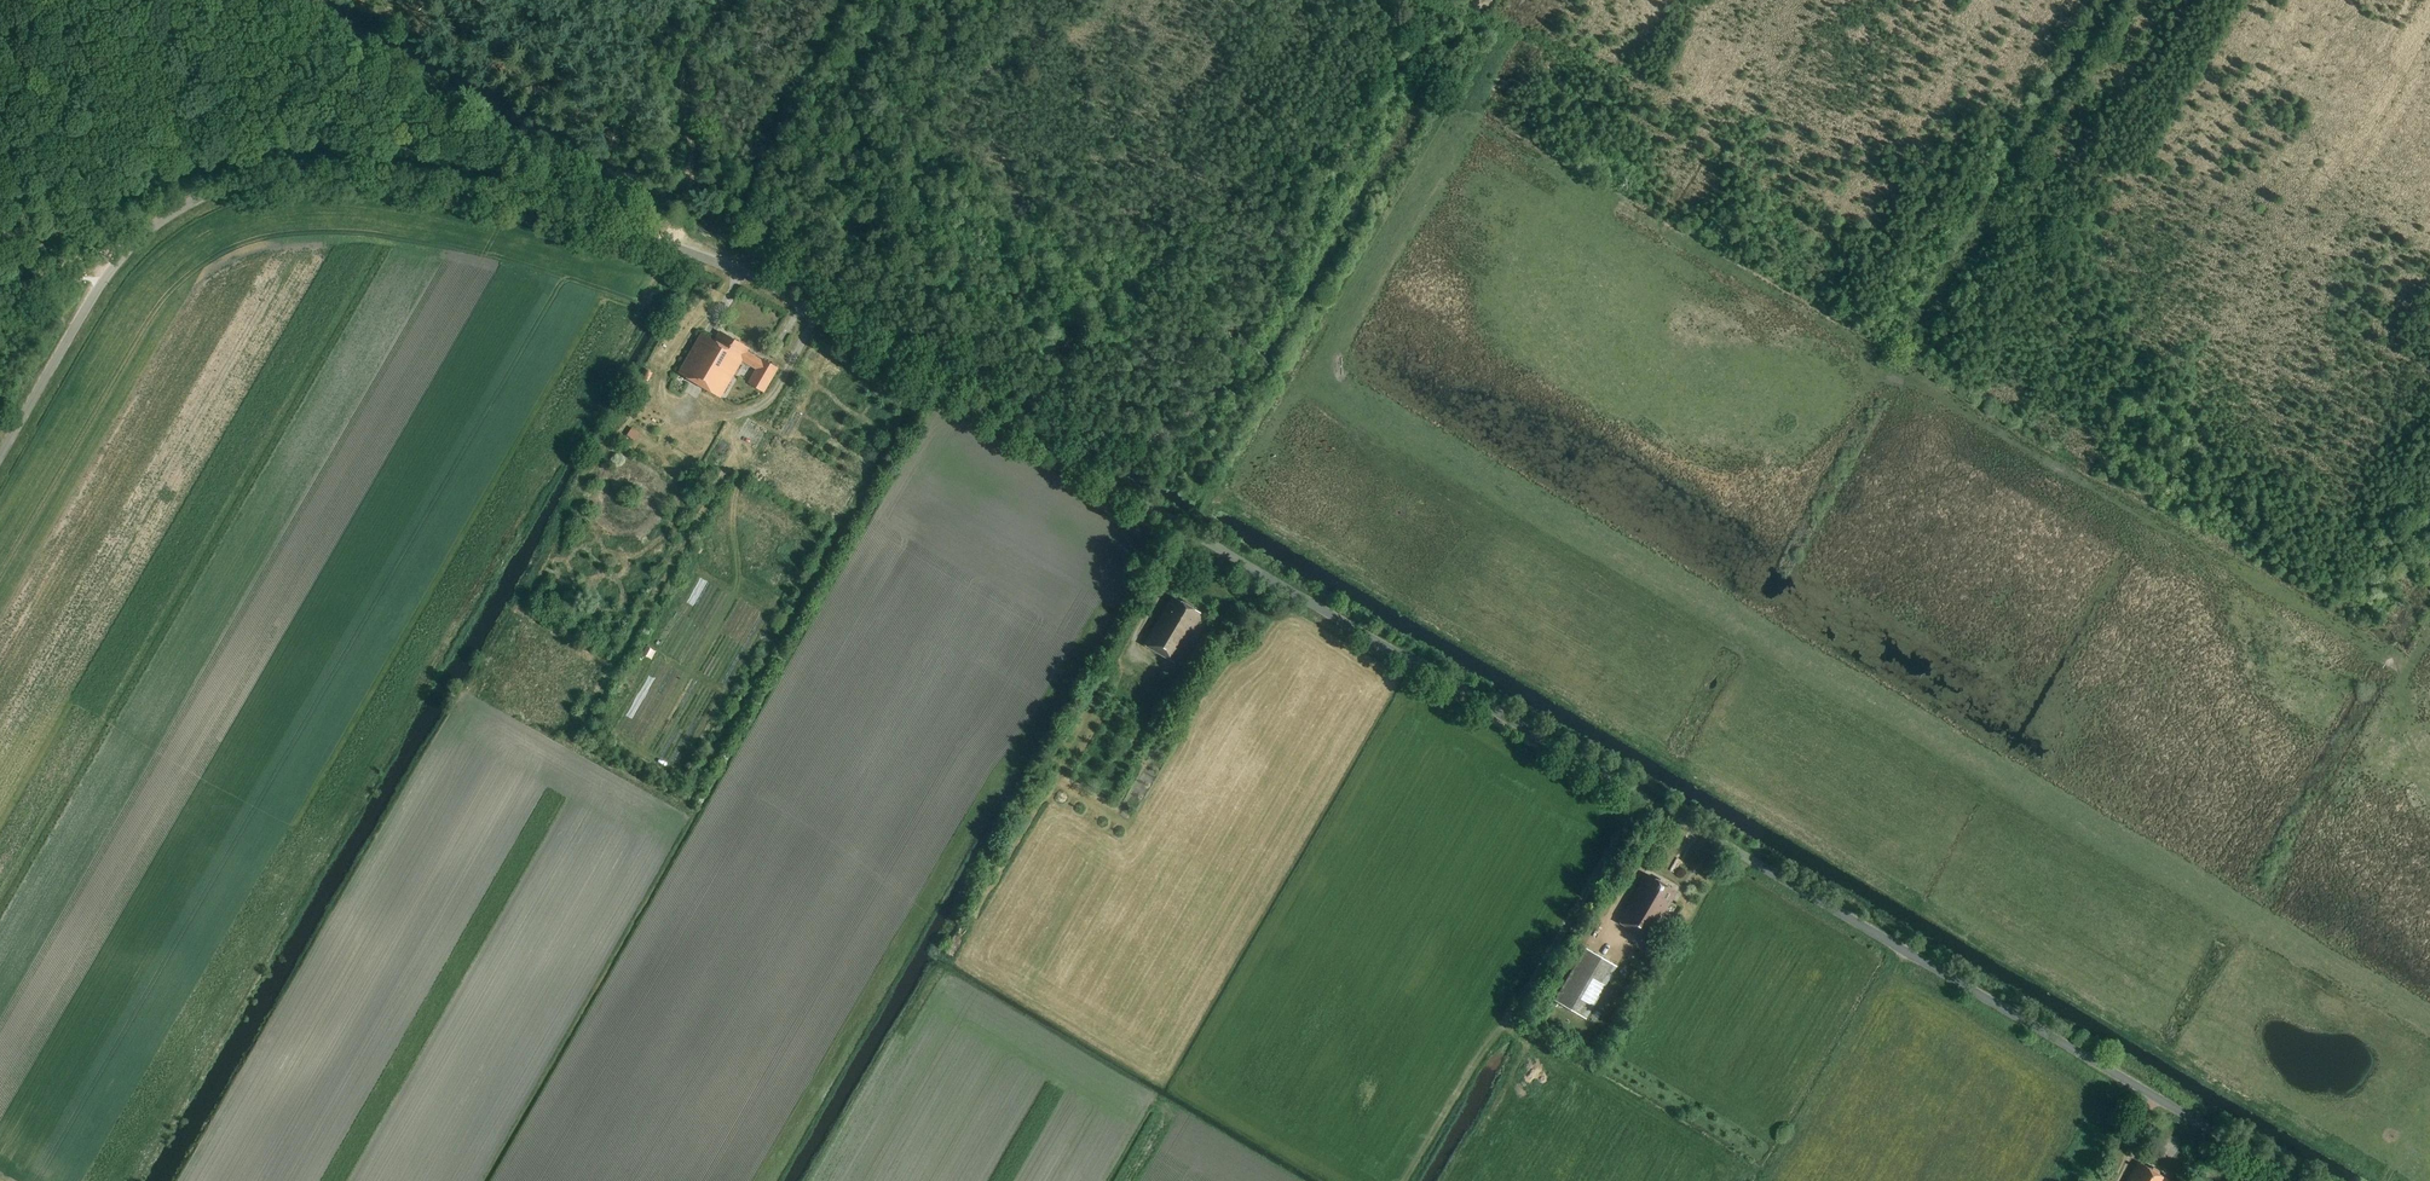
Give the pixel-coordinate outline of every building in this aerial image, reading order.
[(99,192),(103,184),(95,180),(91,187),(99,192)] [(749,348),(719,331),(714,340),(701,333),(678,373),(720,398),(741,361),(755,369),(747,383),(763,393),(778,368),(762,359),(761,360),(747,352),(749,348)] [(648,382),(653,373),(644,369),(640,377),(648,382)] [(620,421),(615,429),(624,434),(628,426),(620,421)] [(638,434),(631,429),(626,436),(633,441),(638,434)] [(747,430),(740,441),(755,450),(762,438),(747,430)] [(1182,602),(1172,596),(1143,645),(1174,663),(1203,614),(1193,609),(1192,605),(1186,601),(1182,602)] [(1656,880),(1646,874),(1617,923),(1648,941),(1677,892),(1667,886),(1666,882),(1660,878),(1656,880)] [(1651,942),(1646,951),(1658,958),(1663,949),(1651,942)] [(1554,1001),(1586,1019),(1616,967),(1584,949),(1554,1001)] [(2134,1173),(2130,1180),(2170,1180),(2140,1163),(2134,1173)]
